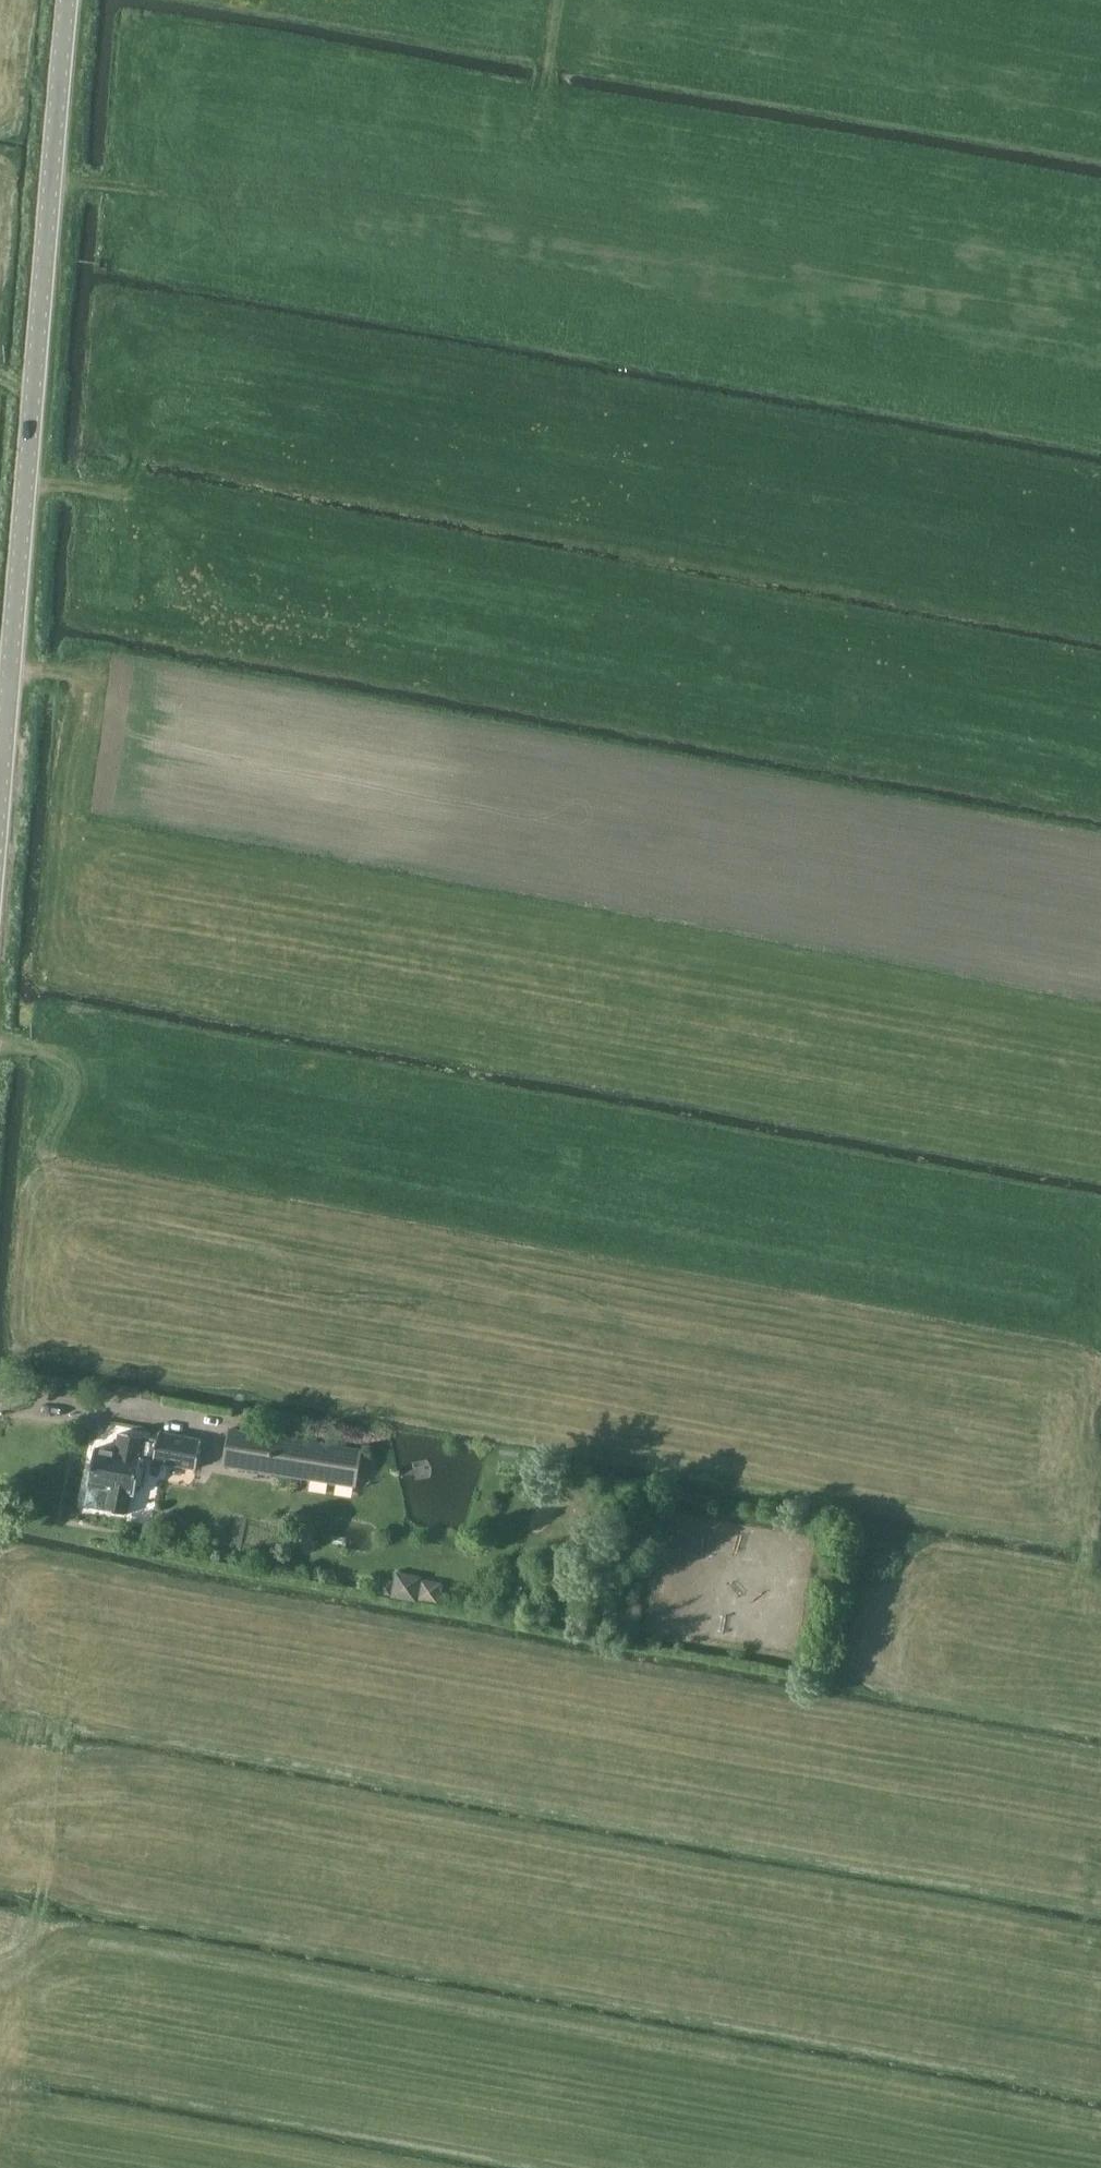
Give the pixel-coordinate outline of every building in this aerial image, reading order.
[(237,1428),(230,1465),(355,1488),(362,1452),(237,1428)] [(94,1448),(83,1506),(126,1514),(130,1493),(134,1494),(141,1456),(155,1459),(154,1466),(196,1474),(202,1443),(160,1435),(159,1440),(119,1432),(116,1452),(94,1448)] [(393,1597),(394,1581),(379,1579),(377,1594),(393,1597)] [(418,1601),(440,1604),(444,1583),(422,1579),(418,1601)]
